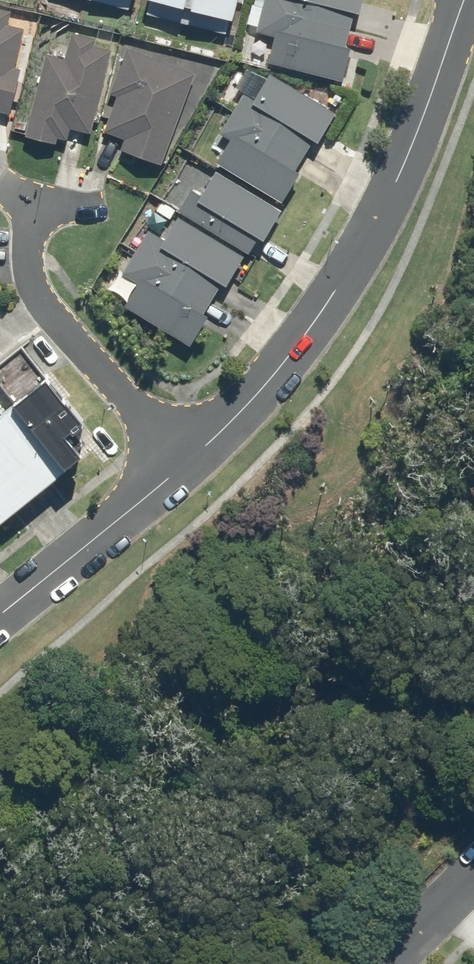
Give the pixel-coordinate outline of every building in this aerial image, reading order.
[(130,10),(132,0),(89,0),(130,10)] [(141,13),(228,35),(237,0),(144,0),(141,13)] [(246,30),(275,37),(268,63),(341,81),(350,47),(345,46),(353,13),(358,14),(361,0),(263,0),(261,6),(252,4),(246,30)] [(10,115),(21,69),(16,68),(25,28),(8,23),(11,10),(0,7),(0,113),(10,115)] [(48,41),(26,137),(55,144),(56,138),(66,140),(69,127),(91,132),(109,50),(94,47),(96,38),(72,32),(69,46),(48,41)] [(124,141),(118,158),(134,163),(137,155),(162,164),(195,73),(124,48),(108,93),(115,96),(102,133),(124,141)] [(253,98),(244,93),(222,129),(231,135),(215,161),(277,199),(281,201),(299,172),(295,169),(313,140),(316,142),(334,113),(331,110),(269,73),(253,98)] [(280,211),(214,171),(199,197),(190,191),(177,213),(180,214),(245,253),(246,254),(257,236),(263,239),(280,211)] [(124,307),(189,346),(207,315),(203,312),(221,283),(225,285),(245,253),(180,214),(165,239),(147,228),(120,272),(138,283),(124,307)] [(27,356),(0,377),(0,521),(82,456),(63,434),(79,421),(27,356)]
